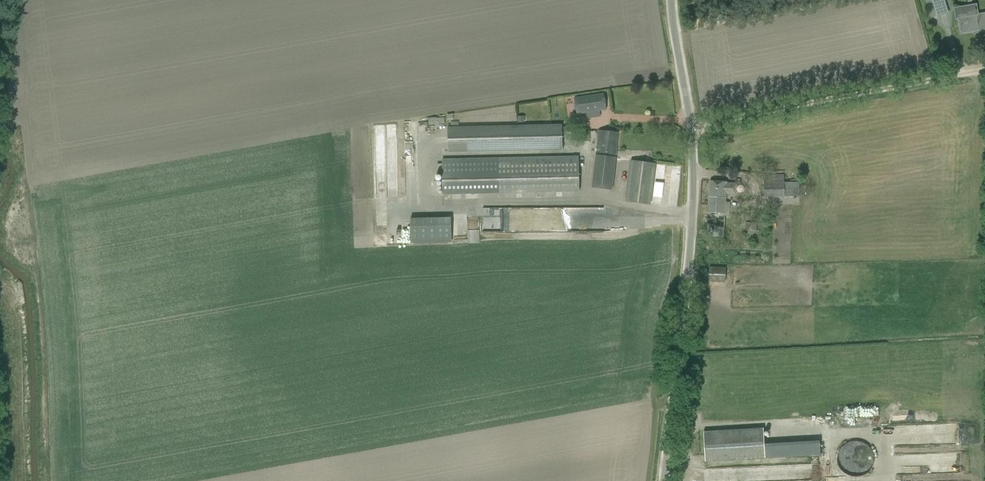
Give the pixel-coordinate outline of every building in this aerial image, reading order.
[(937,16),(948,13),(944,0),(932,0),(937,16)] [(956,19),(959,19),(961,33),(977,30),(977,33),(984,31),(984,13),(968,16),(966,8),(954,10),(956,19)] [(606,110),(604,94),(574,98),(576,114),(606,110)] [(448,127),(449,152),(563,149),(562,124),(448,127)] [(574,130),(573,140),(590,141),(590,131),(574,130)] [(616,151),(618,133),(599,130),(593,186),(611,188),(617,151),(616,151)] [(576,156),(543,156),(441,158),(442,164),(442,174),(443,194),(499,193),(577,191),(576,156)] [(626,201),(650,204),(655,164),(631,161),(626,201)] [(799,196),(798,182),(784,183),(784,175),(764,175),(765,197),(799,196)] [(710,181),(707,236),(723,237),(726,193),(734,194),(734,182),(710,181)] [(469,216),(469,229),(482,229),(482,216),(469,216)] [(451,218),(410,219),(411,243),(451,242),(451,218)] [(468,242),(480,241),(480,229),(467,229),(468,242)] [(709,282),(710,278),(725,279),(726,268),(710,267),(709,282)] [(703,432),(705,462),(765,458),(763,428),(703,432)] [(847,471),(874,466),(870,440),(843,444),(847,471)]
